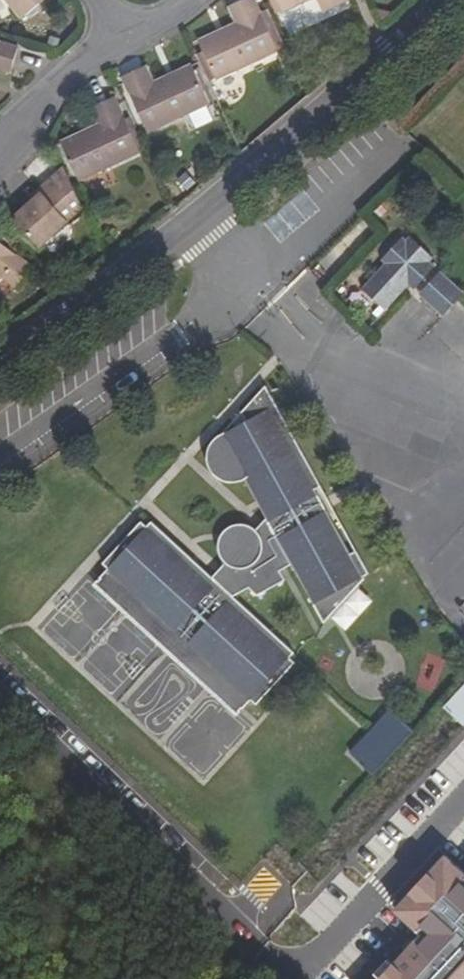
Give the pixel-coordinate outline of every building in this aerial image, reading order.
[(22,21),(47,0),(4,0),(22,21)] [(255,0),(245,0),(229,7),(238,25),(201,43),(218,79),(279,51),(255,0)] [(284,12),(311,0),(278,0),(284,12)] [(346,0),(317,0),(324,14),(347,3),(346,0)] [(17,49),(0,45),(0,70),(10,73),(17,49)] [(155,83),(148,67),(125,77),(151,132),(211,105),(193,66),(155,83)] [(225,94),(246,85),(240,72),(220,81),(225,94)] [(139,153),(113,97),(90,108),(98,126),(61,143),(79,180),(139,153)] [(69,225),(67,221),(83,208),(65,171),(39,193),(42,196),(15,218),(40,248),(69,225)] [(419,282),(419,283),(436,265),(433,262),(432,258),(435,256),(412,234),(411,235),(407,237),(403,236),(384,258),(388,261),(364,286),(388,308),(410,283),(412,280),(416,279),(419,282)] [(30,268),(0,244),(0,277),(14,288),(30,268)] [(457,300),(463,292),(463,290),(442,269),(432,280),(436,285),(424,296),(444,314),(457,300)] [(416,279),(412,280),(410,283),(410,285),(414,288),(417,287),(419,283),(419,282),(416,279)] [(436,285),(432,280),(420,293),(424,296),(436,285)] [(146,524),(143,520),(105,563),(110,569),(98,582),(152,606),(178,629),(184,623),(197,635),(190,642),(212,663),(239,710),(241,712),(254,701),(260,704),(299,662),(293,657),(297,652),(238,597),(251,589),(260,595),(287,580),(285,571),(295,566),(326,622),(367,579),(366,574),(371,573),(359,549),(352,552),(318,489),(323,486),(268,385),(243,413),(251,424),(243,430),(225,430),(211,440),(207,457),(208,460),(212,469),(219,476),(228,480),(237,481),(247,479),(268,516),(256,530),(253,527),(243,524),(234,523),(225,526),(222,530),(218,538),(218,547),(220,555),(226,562),(214,575),(154,521),(153,522),(150,525),(146,524)] [(152,606),(98,582),(239,710),(212,663),(190,642),(197,635),(184,623),(178,629),(152,606)] [(348,624),(374,601),(363,589),(337,611),(348,624)] [(376,774),(417,731),(395,709),(353,753),(376,774)] [(446,860),(397,911),(424,937),(384,978),(463,978),(463,877),(446,860)]
